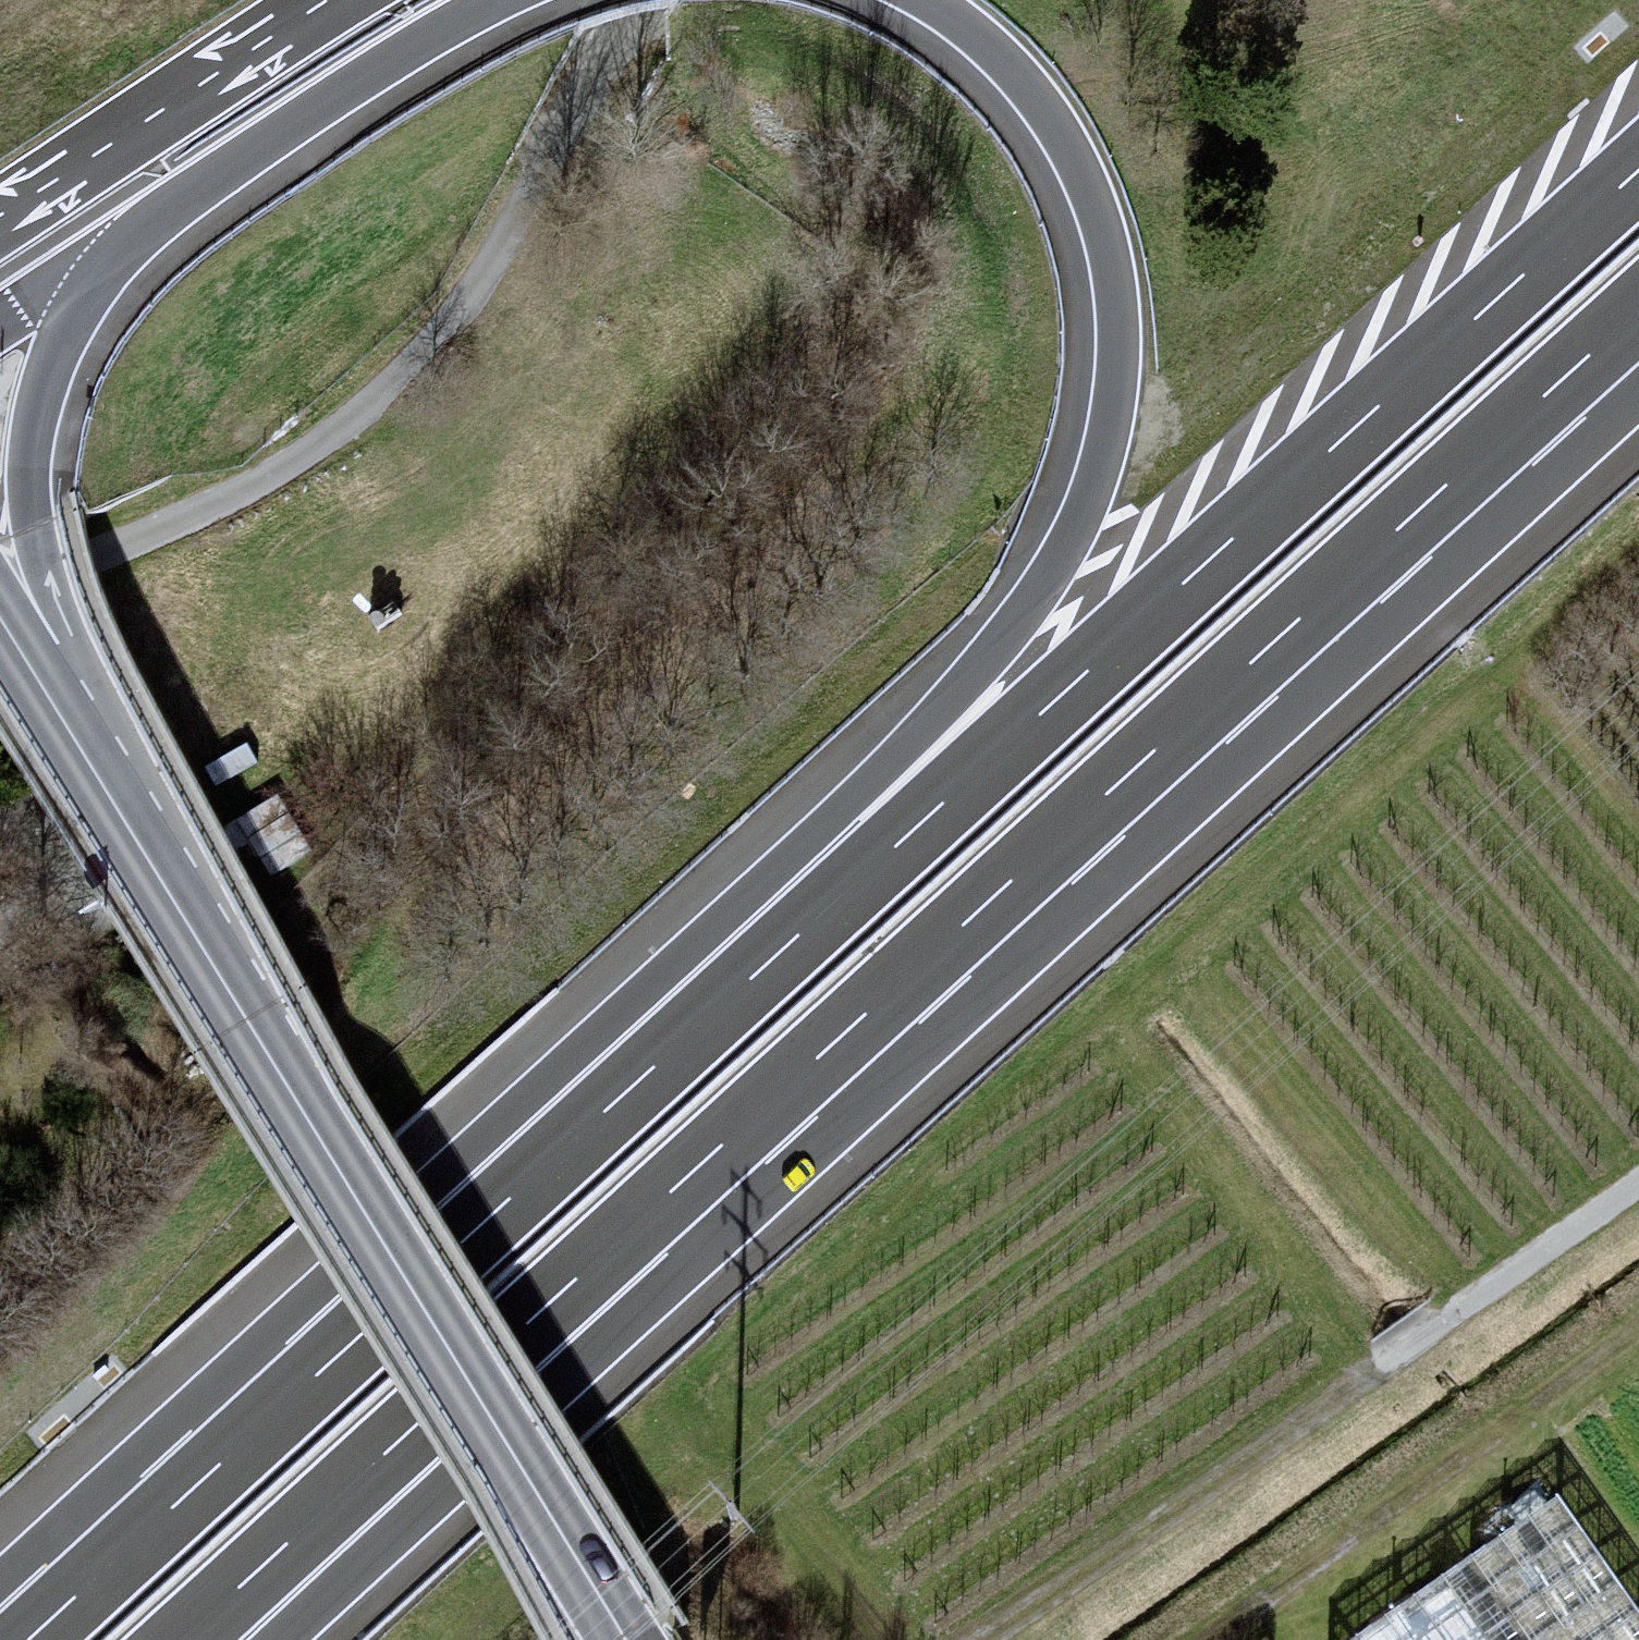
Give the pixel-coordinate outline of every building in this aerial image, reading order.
[(1355,1639),(1638,1639),(1638,1629),(1552,1504),(1355,1639)]
